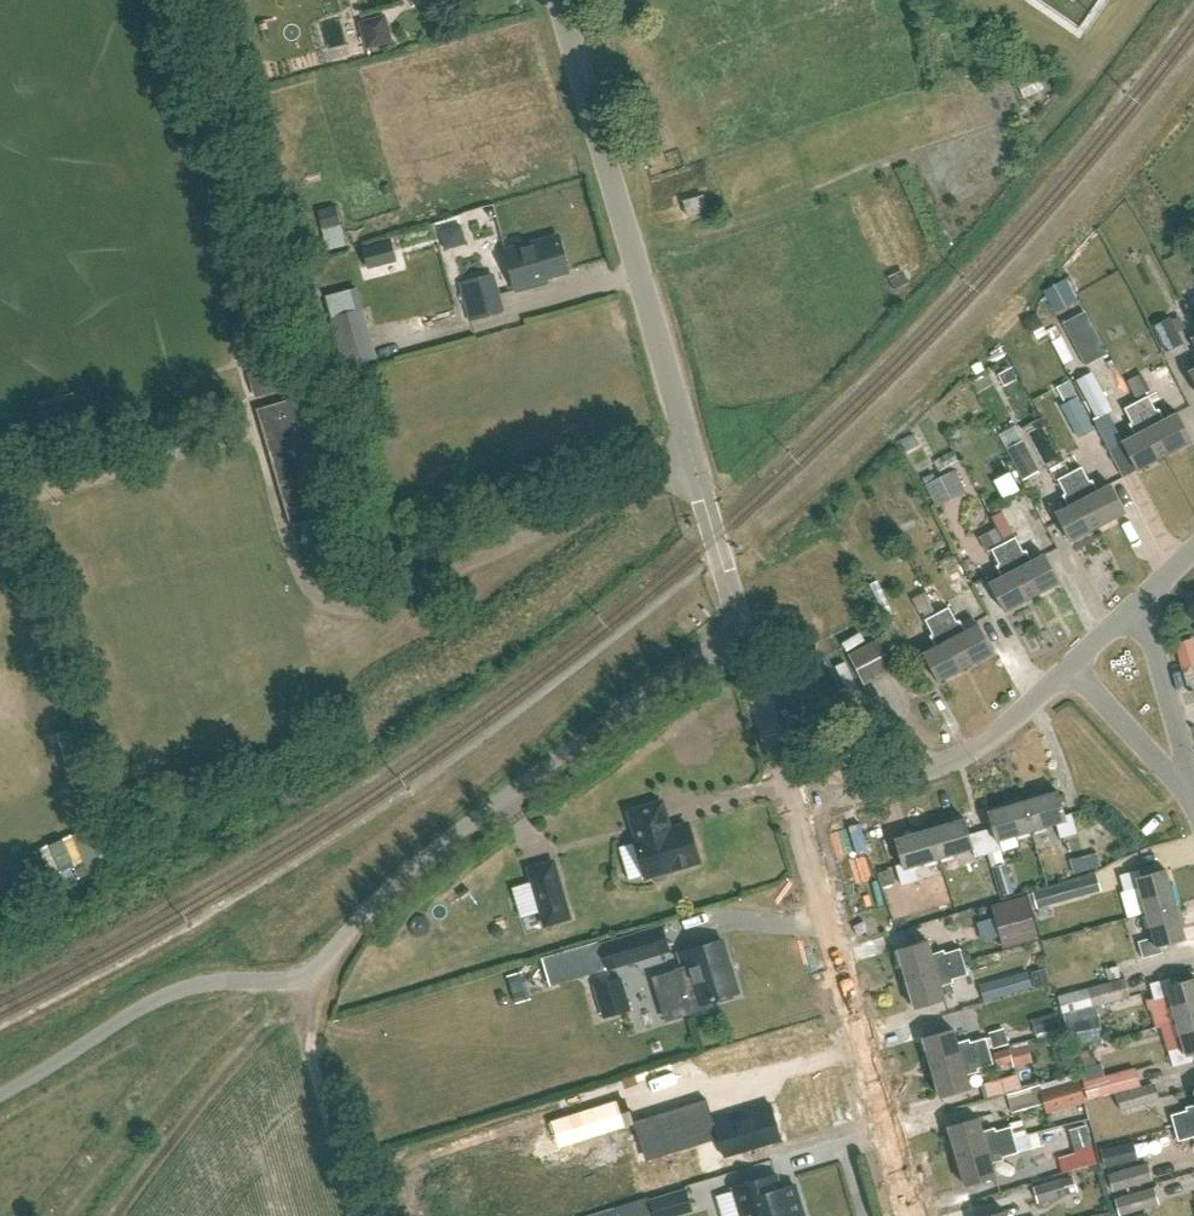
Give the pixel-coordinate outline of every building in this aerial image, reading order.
[(1021,81),(1028,95),(1043,87),(1036,74),(1021,81)] [(687,216),(707,211),(702,196),(683,202),(687,216)] [(323,229),(339,225),(335,208),(319,212),(323,229)] [(416,229),(394,236),(404,267),(426,260),(416,229)] [(546,277),(568,271),(560,240),(555,241),(554,237),(505,250),(516,289),(548,281),(546,277)] [(370,268),(400,260),(395,238),(365,246),(370,268)] [(889,278),(895,288),(907,282),(902,272),(889,278)] [(506,312),(496,273),(474,279),(481,303),(471,306),(475,320),(506,312)] [(1042,292),(1054,313),(1076,301),(1064,280),(1042,292)] [(362,309),(344,314),(349,333),(367,327),(362,309)] [(1085,311),(1063,322),(1086,365),(1108,354),(1085,311)] [(1029,317),(1006,338),(1022,355),(1045,334),(1029,317)] [(1156,325),(1169,351),(1186,343),(1173,317),(1156,325)] [(278,364),(250,372),(257,396),(285,388),(278,364)] [(1011,369),(998,376),(1004,388),(1017,381),(1011,369)] [(1097,417),(1113,409),(1093,371),(1078,380),(1097,417)] [(1127,381),(1136,398),(1150,391),(1141,374),(1127,381)] [(1063,404),(1076,397),(1068,383),(1056,390),(1063,404)] [(290,525),(320,516),(336,512),(302,395),(256,409),(290,525)] [(1070,422),(1086,414),(1077,396),(1076,397),(1063,404),(1061,404),(1070,422)] [(1192,441),(1178,413),(1162,421),(1155,408),(1153,409),(1146,396),(1136,401),(1165,456),(1192,441)] [(1123,442),(1137,470),(1165,456),(1136,401),(1127,406),(1134,419),(1131,421),(1138,434),(1123,442)] [(1008,448),(1023,440),(1015,425),(1000,433),(1008,448)] [(900,441),(906,452),(919,445),(914,434),(900,441)] [(1051,463),(1064,456),(1055,439),(1042,446),(1051,463)] [(1010,448),(1025,479),(1042,470),(1026,440),(1010,448)] [(1125,512),(1111,485),(1096,493),(1089,479),(1086,480),(1079,467),(1070,472),(1098,527),(1125,512)] [(940,506),(969,491),(958,469),(928,484),(940,506)] [(1003,498),(1020,490),(1010,471),(993,479),(1003,498)] [(1056,513),(1070,541),(1098,527),(1070,472),(1060,477),(1067,490),(1065,491),(1072,505),(1056,513)] [(989,518),(1001,542),(1011,537),(999,513),(989,518)] [(1059,582),(1045,554),(1030,562),(1023,549),(1020,550),(1013,537),(1003,542),(1031,596),(1059,582)] [(1005,575),(989,583),(1004,611),(1031,596),(1003,542),(993,547),(1000,560),(998,561),(1005,575)] [(992,651),(977,624),(962,632),(954,619),(952,620),(945,607),(935,612),(965,666),(992,651)] [(922,654),(937,681),(965,666),(935,612),(925,617),(933,631),(930,632),(938,645),(922,654)] [(847,656),(863,686),(866,684),(892,670),(893,669),(877,640),(847,656)] [(1183,667),(1193,665),(1193,663),(1188,641),(1177,643),(1183,667)] [(1065,817),(1058,792),(1023,802),(1031,831),(1057,823),(1061,838),(1077,833),(1072,815),(1065,817)] [(988,813),(992,828),(981,832),(988,854),(1000,850),(997,841),(1031,831),(1023,802),(988,813)] [(646,877),(651,876),(652,880),(656,883),(665,880),(668,876),(666,871),(698,861),(687,825),(670,830),(661,803),(630,812),(638,839),(635,840),(635,842),(645,875),(646,877)] [(938,858),(972,848),(975,857),(988,854),(981,832),(970,835),(965,819),(930,830),(938,858)] [(918,881),(913,866),(938,858),(930,830),(894,840),(902,865),(896,867),(902,886),(918,881)] [(635,842),(619,847),(629,880),(645,875),(635,842)] [(1068,861),(1072,875),(1101,867),(1097,852),(1068,861)] [(529,868),(545,925),(569,918),(553,862),(529,868)] [(1004,895),(1014,891),(1005,862),(994,864),(1004,895)] [(894,883),(890,869),(887,870),(878,873),(882,886),(891,884),(894,883)] [(1125,892),(1139,888),(1146,913),(1176,904),(1166,869),(1141,876),(1139,870),(1120,876),(1125,892)] [(1045,907),(1084,896),(1080,880),(1041,892),(1045,907)] [(1026,896),(991,906),(1002,948),(1037,938),(1026,896)] [(1160,947),(1185,940),(1176,904),(1146,913),(1154,938),(1139,942),(1143,958),(1162,953),(1160,947)] [(610,970),(673,951),(665,924),(602,943),(610,970)] [(546,956),(554,984),(607,968),(599,940),(546,956)] [(680,953),(684,967),(676,969),(689,1013),(712,1006),(711,1000),(720,997),(721,1000),(731,997),(731,994),(738,992),(723,940),(680,953)] [(927,941),(898,949),(907,979),(965,962),(962,951),(947,956),(947,953),(932,957),(927,941)] [(915,1009),(945,1000),(940,984),(954,979),(954,977),(968,973),(965,962),(907,979),(915,1009)] [(1106,968),(1109,980),(1121,977),(1118,965),(1106,968)] [(1056,974),(1062,997),(1092,989),(1086,966),(1056,974)] [(676,969),(652,977),(665,1020),(689,1013),(676,969)] [(1035,987),(1049,983),(1045,971),(1032,975),(1035,987)] [(509,976),(517,1002),(530,998),(522,972),(509,976)] [(986,1002),(1021,992),(1015,973),(980,984),(986,1002)] [(633,1009),(624,976),(596,984),(606,1017),(633,1009)] [(1149,1001),(1156,1027),(1177,1021),(1193,1017),(1193,978),(1171,985),(1169,979),(1150,984),(1154,999),(1149,1001)] [(1098,988),(1102,1003),(1127,997),(1124,982),(1098,988)] [(1054,1014),(1040,1018),(1044,1030),(1057,1026),(1054,1014)] [(1169,1051),(1173,1067),(1192,1062),(1191,1056),(1193,1055),(1193,1017),(1177,1021),(1184,1047),(1169,1051)] [(1095,1018),(1067,1024),(1072,1048),(1100,1042),(1095,1018)] [(953,1029),(923,1038),(932,1068),(991,1051),(988,1040),(973,1044),(972,1042),(958,1046),(953,1029)] [(991,1035),(994,1047),(1008,1043),(1004,1031),(991,1035)] [(1016,1066),(1034,1061),(1030,1043),(1013,1048),(1012,1047),(996,1051),(1000,1065),(1015,1061),(1016,1066)] [(1080,1051),(1084,1066),(1095,1063),(1091,1049),(1080,1051)] [(940,1098),(970,1089),(965,1072),(980,1068),(979,1065),(994,1061),(991,1051),(932,1068),(940,1098)] [(1136,1070),(1097,1080),(1100,1094),(1140,1084),(1136,1070)] [(1018,1075),(1001,1080),(1004,1092),(1021,1087),(1018,1075)] [(1081,1078),(1042,1089),(1049,1113),(1088,1101),(1087,1098),(1086,1098),(1083,1084),(1081,1078)] [(1097,1080),(1083,1084),(1086,1098),(1087,1098),(1100,1094),(1097,1080)] [(1157,1099),(1152,1084),(1118,1094),(1115,1095),(1120,1110),(1157,1099)] [(625,1099),(567,1117),(575,1141),(632,1123),(625,1099)] [(1184,1110),(1185,1113),(1170,1117),(1173,1128),(1193,1122),(1193,1107),(1184,1110)] [(725,1157),(781,1140),(772,1108),(715,1125),(725,1157)] [(978,1117),(948,1126),(957,1156),(1016,1139),(1013,1128),(998,1132),(998,1130),(983,1134),(978,1117)] [(1023,1119),(1011,1123),(1013,1128),(1016,1139),(1028,1135),(1023,1119)] [(1173,1128),(1176,1138),(1191,1134),(1191,1137),(1193,1136),(1193,1122),(1173,1128)] [(1085,1125),(1070,1130),(1075,1149),(1091,1144),(1085,1125)] [(1028,1135),(1016,1139),(1019,1149),(1041,1143),(1038,1132),(1028,1135)] [(966,1186),(996,1177),(991,1160),(1005,1156),(1004,1153),(1019,1149),(1016,1139),(957,1156),(966,1186)] [(1105,1167),(1119,1164),(1115,1146),(1101,1149),(1105,1167)] [(1053,1175),(1080,1170),(1077,1154),(1050,1158),(1053,1175)] [(1151,1179),(1147,1163),(1108,1174),(1113,1189),(1151,1179)] [(802,1211),(793,1184),(779,1188),(775,1174),(734,1186),(743,1215),(786,1215),(802,1211)] [(1076,1175),(1036,1186),(1040,1202),(1080,1191),(1076,1175)] [(652,1199),(657,1215),(676,1215),(696,1210),(689,1188),(652,1199)] [(1158,1204),(1154,1188),(1115,1198),(1119,1214),(1158,1204)]
